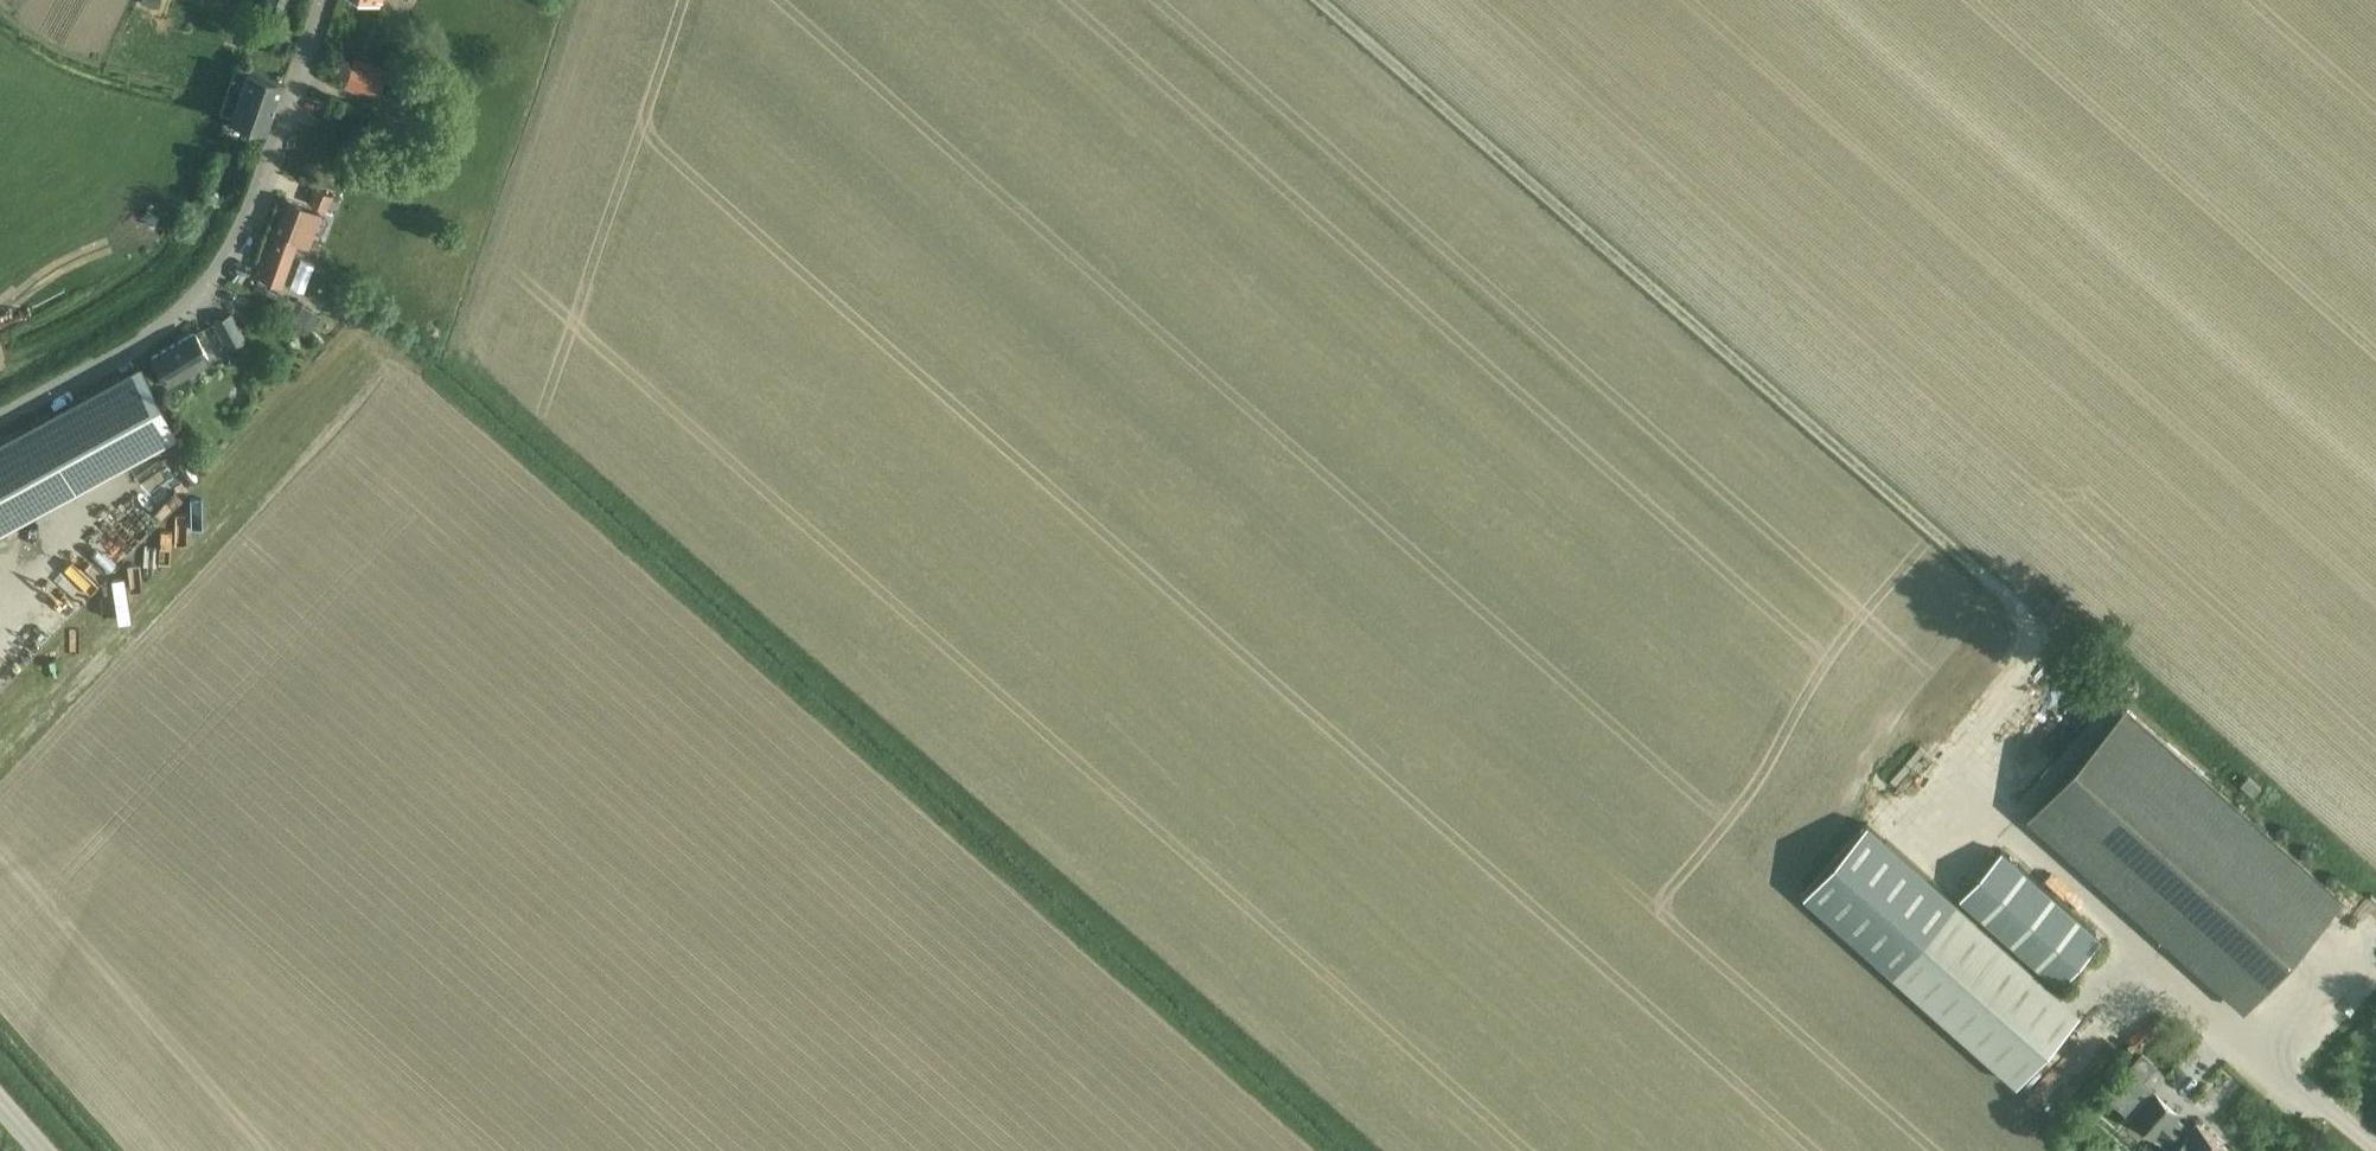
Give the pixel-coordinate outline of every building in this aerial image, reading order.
[(261,11),(289,20),(296,0),(265,0),(261,11)] [(377,94),(386,68),(353,58),(345,84),(377,94)] [(265,130),(281,82),(246,70),(230,118),(265,130)] [(331,210),(336,197),(330,194),(312,187),(307,201),(331,210)] [(270,236),(294,245),(296,240),(305,244),(318,210),(307,206),(307,207),(285,199),(270,236)] [(280,283),(294,245),(270,236),(256,274),(280,283)] [(278,294),(256,280),(248,294),(270,307),(278,294)] [(278,294),(270,307),(284,316),(286,313),(288,311),(294,301),(279,292),(278,294)] [(312,310),(294,300),(294,301),(288,311),(286,313),(303,324),(312,310)] [(226,350),(244,340),(230,313),(212,323),(226,350)] [(165,381),(207,358),(194,334),(152,357),(165,381)] [(177,433),(140,365),(0,440),(0,529),(177,433)] [(2246,1007),(2341,900),(2126,710),(2111,696),(2016,803),(2032,817),(2246,1007)] [(1842,851),(1804,894),(1832,919),(1892,972),(2016,1084),(2017,1084),(2081,1012),(1956,900),(1868,822),(1842,851)] [(2060,983),(2094,944),(2099,938),(2001,852),(1962,896),(2060,983)] [(2175,1117),(2179,1112),(2156,1091),(2132,1118),(2156,1139),(2160,1134),(2175,1147),(2172,1150),(2230,1150),(2198,1122),(2190,1131),(2175,1117)]
